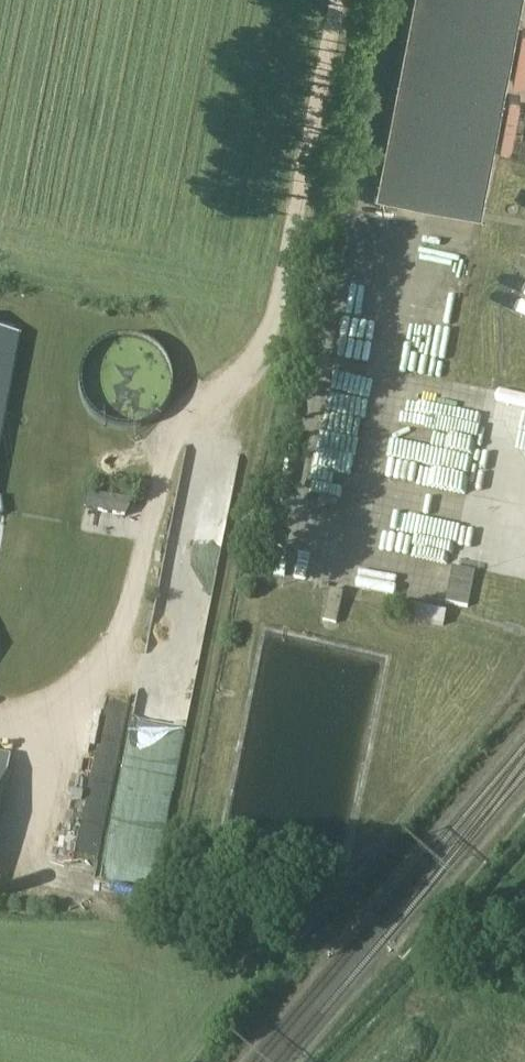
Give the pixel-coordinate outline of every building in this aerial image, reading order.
[(375,192),(481,212),(521,0),(412,0),(375,192)] [(22,322),(0,318),(0,441),(22,322)] [(81,372),(79,384),(81,396),(85,407),(93,417),(103,425),(114,429),(126,431),(138,429),(150,425),(160,417),(167,407),(172,396),(173,384),(172,372),(167,360),(160,350),(150,343),(138,338),(126,337),(114,338),(103,343),(93,350),(85,360),(81,372)] [(348,493),(368,382),(327,374),(307,485),(348,493)] [(371,530),(445,544),(455,491),(381,477),(371,530)] [(415,541),(414,551),(447,557),(449,547),(415,541)] [(467,607),(476,560),(454,556),(445,602),(467,607)] [(336,623),(342,593),(329,591),(323,620),(336,623)] [(9,757),(0,755),(0,806),(9,757)]
